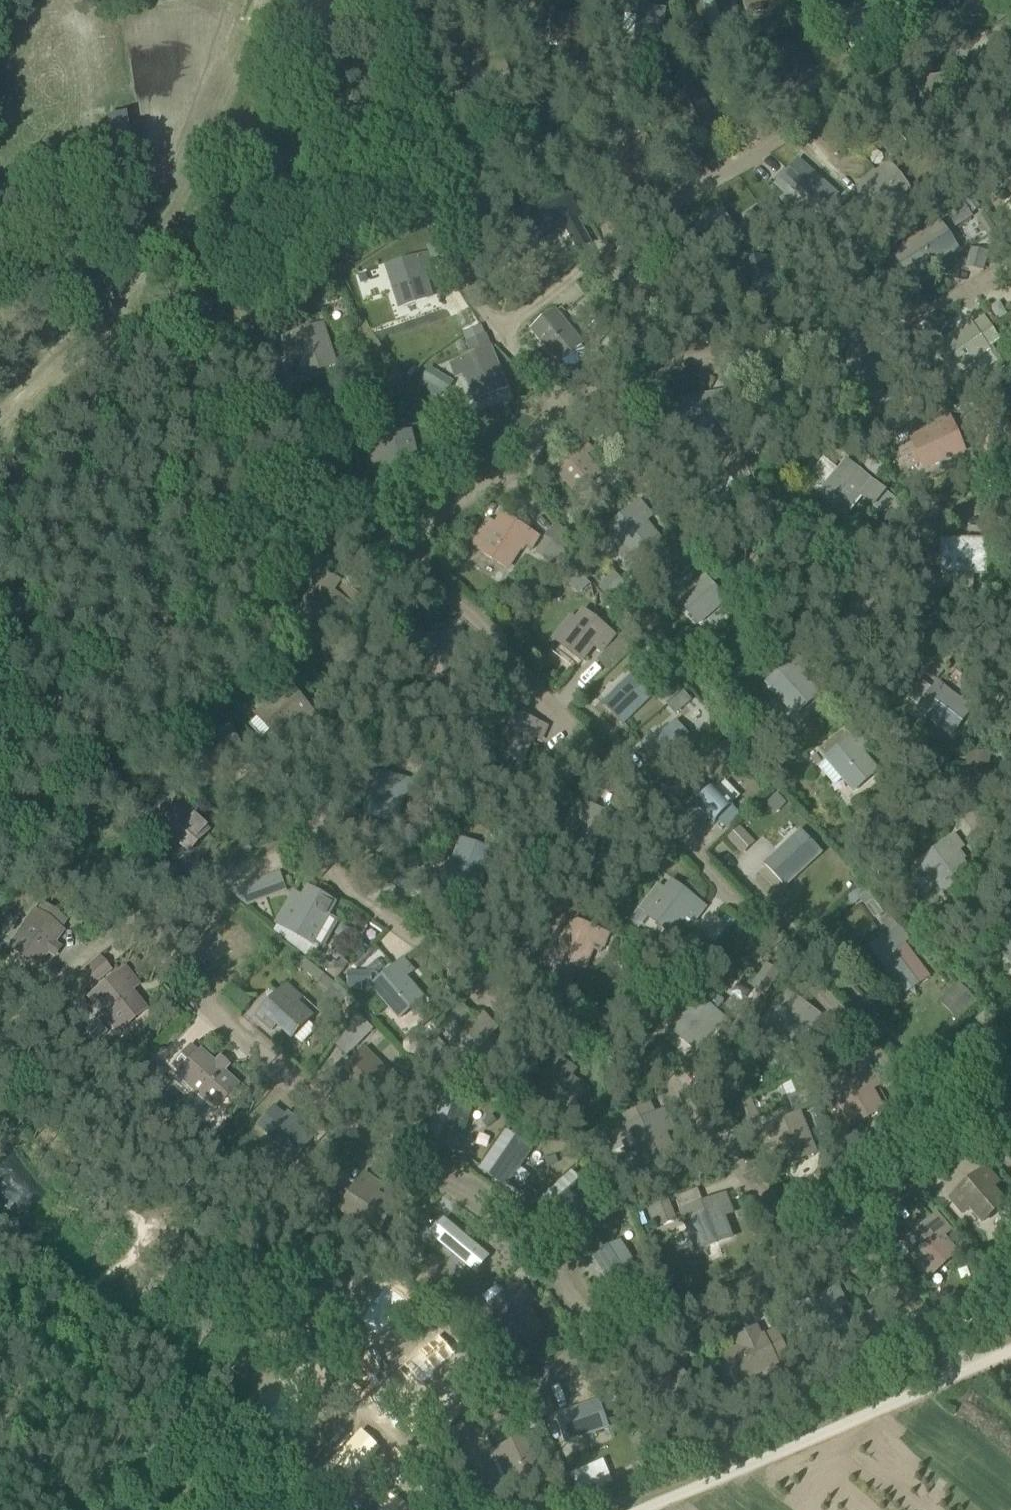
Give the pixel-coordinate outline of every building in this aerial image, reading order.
[(886,13),(902,7),(899,0),(880,0),(886,13)] [(820,17),(815,5),(800,12),(805,24),(820,17)] [(652,11),(639,10),(635,38),(663,42),(668,9),(653,7),(652,11)] [(113,154),(129,151),(124,119),(108,122),(113,154)] [(809,162),(770,187),(783,207),(822,182),(809,162)] [(908,189),(890,166),(858,190),(876,214),(908,189)] [(562,193),(521,217),(535,243),(577,219),(562,193)] [(778,208),(771,199),(761,205),(768,215),(778,208)] [(957,229),(973,217),(963,203),(947,215),(957,229)] [(764,217),(757,208),(748,214),(754,224),(764,217)] [(913,279),(956,251),(940,225),(896,253),(913,279)] [(582,227),(570,234),(579,251),(591,243),(582,227)] [(430,268),(427,256),(387,269),(398,306),(429,296),(422,271),(430,268)] [(556,313),(534,331),(560,362),(562,361),(567,367),(576,368),(584,361),(585,352),(580,346),(582,344),(556,313)] [(302,378),(337,366),(322,323),(279,338),(284,353),(291,351),(293,355),(294,355),(302,378)] [(373,345),(389,353),(399,334),(382,326),(373,345)] [(993,350),(989,353),(971,326),(933,352),(952,380),(977,364),(983,373),(1001,361),(993,350)] [(508,389),(491,346),(449,364),(455,379),(461,377),(463,381),(465,380),(475,403),(508,389)] [(929,410),(947,394),(933,379),(915,395),(929,410)] [(963,452),(949,421),(938,426),(939,429),(913,441),(925,468),(963,452)] [(418,471),(409,434),(371,443),(374,455),(384,452),(390,478),(418,471)] [(581,437),(551,463),(577,492),(599,473),(585,458),(590,454),(586,449),(589,447),(581,437)] [(874,509),(886,494),(847,463),(822,494),(846,513),(859,497),(874,509)] [(653,517),(641,503),(609,529),(616,538),(607,545),(616,556),(615,557),(624,567),(658,539),(645,523),(653,517)] [(531,548),(537,538),(504,517),(498,527),(490,522),(476,545),(508,565),(522,543),(531,548)] [(953,575),(953,591),(973,591),(973,575),(987,575),(987,539),(940,539),(940,576),(953,575)] [(673,595),(698,624),(725,601),(706,578),(688,594),(682,587),(673,595)] [(346,628),(359,609),(319,581),(293,619),(326,642),(339,623),(346,628)] [(554,640),(585,664),(597,649),(602,653),(616,635),(584,610),(577,619),(572,616),(554,640)] [(640,638),(633,630),(626,637),(633,645),(640,638)] [(767,685),(793,714),(817,693),(799,673),(806,667),(798,658),(767,685)] [(604,706),(626,726),(654,697),(632,676),(604,706)] [(921,711),(952,736),(971,712),(939,687),(921,711)] [(304,732),(318,720),(290,689),(261,715),(282,739),(297,725),(304,732)] [(329,693),(314,706),(325,720),(341,708),(329,693)] [(546,727),(510,713),(496,748),(521,759),(532,736),(541,739),(546,727)] [(696,744),(677,722),(647,748),(667,770),(696,744)] [(248,767),(230,730),(195,747),(209,775),(227,766),(232,775),(248,767)] [(866,744),(858,735),(827,760),(828,762),(822,767),(837,785),(843,780),(852,790),(876,770),(859,750),(866,744)] [(727,742),(721,747),(727,755),(733,750),(727,742)] [(289,769),(279,779),(289,788),(298,778),(289,769)] [(396,819),(402,781),(374,776),(367,814),(396,819)] [(733,808),(715,789),(697,807),(714,826),(733,808)] [(107,795),(99,803),(105,808),(112,800),(107,795)] [(778,812),(785,804),(777,796),(769,803),(778,812)] [(186,851),(203,832),(190,819),(194,815),(182,804),(155,835),(167,845),(172,839),(186,851)] [(614,819),(577,805),(564,840),(591,850),(601,825),(610,829),(614,819)] [(727,839),(738,851),(751,839),(740,827),(727,839)] [(821,854),(801,832),(765,865),(785,887),(821,854)] [(961,848),(954,838),(920,863),(943,894),(970,875),(954,853),(961,848)] [(477,889),(491,852),(464,842),(450,879),(477,889)] [(240,909),(274,897),(267,877),(233,889),(240,909)] [(666,893),(659,888),(642,910),(675,938),(688,920),(692,923),(704,907),(673,884),(666,893)] [(841,916),(862,945),(878,934),(856,904),(867,896),(860,888),(846,898),(852,908),(841,916)] [(334,907),(308,893),(302,903),(294,898),(280,923),(322,947),(336,922),(328,918),(334,907)] [(36,917),(33,915),(11,946),(37,965),(60,933),(57,931),(63,923),(42,908),(36,917)] [(608,934),(564,916),(549,954),(584,968),(591,949),(600,953),(608,934)] [(870,951),(906,996),(932,978),(906,944),(912,939),(888,916),(881,923),(892,935),(870,951)] [(1010,966),(1010,940),(998,949),(1010,966)] [(303,971),(311,977),(317,969),(289,947),(281,957),(301,973),(303,971)] [(337,981),(349,965),(342,959),(338,965),(331,965),(325,961),(320,968),(337,981)] [(403,962),(374,987),(399,1016),(421,997),(404,978),(411,971),(403,962)] [(765,994),(779,975),(768,967),(754,986),(765,994)] [(116,1030),(142,1010),(128,992),(136,986),(124,972),(91,999),(116,1030)] [(372,983),(372,972),(347,972),(347,983),(372,983)] [(332,1019),(351,995),(335,983),(317,1006),(318,1013),(325,1018),(332,1019)] [(299,1000),(288,989),(260,1019),(272,1030),(278,1024),(291,1036),(309,1017),(295,1004),(299,1000)] [(733,1017),(702,993),(673,1029),(696,1047),(713,1026),(721,1032),(733,1017)] [(786,994),(764,1026),(788,1042),(803,1021),(811,1026),(818,1015),(786,994)] [(968,994),(948,1013),(958,1022),(977,1003),(968,994)] [(83,997),(74,1005),(82,1014),(88,1009),(88,1002),(83,997)] [(482,1072),(504,1050),(490,1035),(497,1029),(484,1015),(455,1044),(482,1072)] [(351,1031),(334,1048),(345,1060),(362,1043),(351,1031)] [(433,1040),(419,1059),(427,1066),(434,1056),(438,1059),(445,1049),(433,1040)] [(196,1057),(190,1051),(171,1071),(212,1108),(234,1085),(200,1054),(196,1057)] [(365,1053),(335,1083),(348,1096),(355,1089),(371,1105),(394,1082),(365,1053)] [(574,1071),(559,1060),(535,1094),(568,1117),(585,1091),(568,1079),(574,1071)] [(850,1074),(843,1062),(825,1072),(832,1085),(850,1074)] [(869,1071),(835,1089),(854,1123),(880,1109),(867,1086),(875,1081),(869,1071)] [(156,1083),(146,1093),(153,1100),(163,1090),(156,1083)] [(821,1104),(814,1088),(788,1099),(795,1115),(821,1104)] [(527,1098),(519,1109),(533,1118),(540,1107),(527,1098)] [(458,1155),(473,1110),(442,1099),(427,1145),(458,1155)] [(672,1130),(665,1113),(631,1128),(634,1135),(624,1140),(637,1168),(672,1152),(664,1134),(672,1130)] [(813,1152),(798,1116),(762,1131),(769,1147),(778,1144),(786,1163),(813,1152)] [(507,1190),(533,1151),(505,1132),(479,1171),(507,1190)] [(273,1177),(286,1157),(273,1148),(265,1143),(252,1134),(239,1154),(273,1177)] [(557,1229),(594,1198),(573,1172),(536,1203),(557,1229)] [(996,1185),(986,1173),(954,1201),(964,1213),(970,1207),(982,1221),(1002,1204),(990,1190),(996,1185)] [(376,1232),(393,1206),(375,1194),(381,1186),(366,1176),(343,1211),(376,1232)] [(683,1213),(697,1249),(730,1236),(721,1212),(730,1208),(725,1197),(683,1213)] [(949,1231),(937,1217),(902,1247),(928,1276),(955,1253),(941,1237),(949,1231)] [(486,1246),(448,1218),(435,1235),(473,1263),(486,1246)] [(648,1282),(621,1242),(593,1260),(619,1300),(648,1282)] [(488,1312),(512,1345),(538,1326),(525,1308),(533,1302),(522,1287),(488,1312)] [(837,1289),(794,1311),(812,1346),(846,1328),(837,1310),(845,1305),(837,1289)] [(470,1304),(458,1313),(465,1322),(477,1313),(470,1304)] [(385,1323),(354,1348),(369,1367),(400,1341),(385,1323)] [(792,1356),(780,1330),(761,1339),(757,1330),(738,1340),(742,1349),(729,1355),(742,1381),(792,1356)] [(424,1353),(393,1378),(408,1397),(439,1371),(424,1353)] [(802,1381),(790,1378),(787,1393),(799,1396),(802,1381)] [(569,1420),(580,1444),(619,1426),(608,1402),(569,1420)] [(514,1489),(543,1476),(534,1457),(544,1453),(535,1436),(497,1453),(514,1489)] [(365,1442),(339,1473),(358,1488),(383,1457),(365,1442)] [(665,1449),(659,1453),(666,1463),(676,1456),(672,1450),(665,1449)] [(411,1509),(430,1509),(426,1502),(411,1509)]
